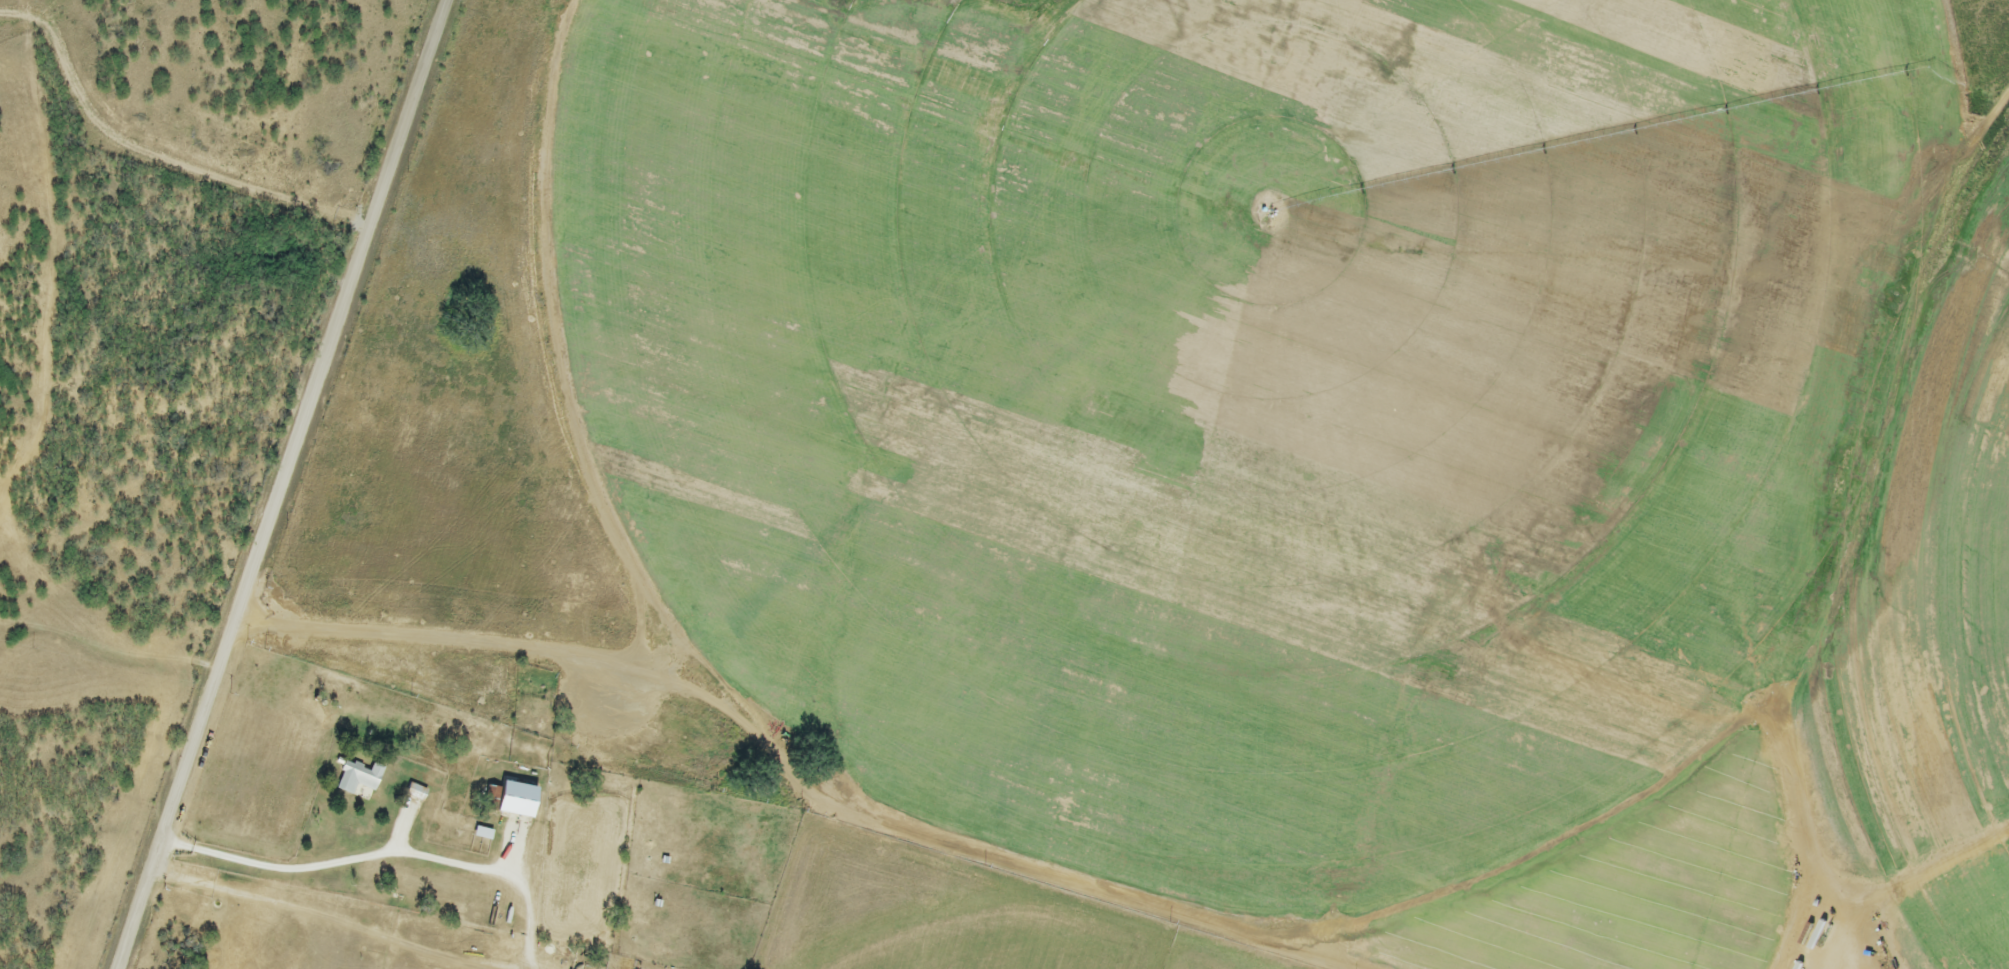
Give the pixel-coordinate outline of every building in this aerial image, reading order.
[(382,765),(371,761),(369,768),(344,759),(334,787),(351,793),(353,789),(360,791),(358,796),(370,800),(382,765)] [(529,816),(535,785),(500,779),(499,786),(489,785),(484,808),(529,816)] [(472,834),(489,839),(492,829),(474,825),(472,834)]
